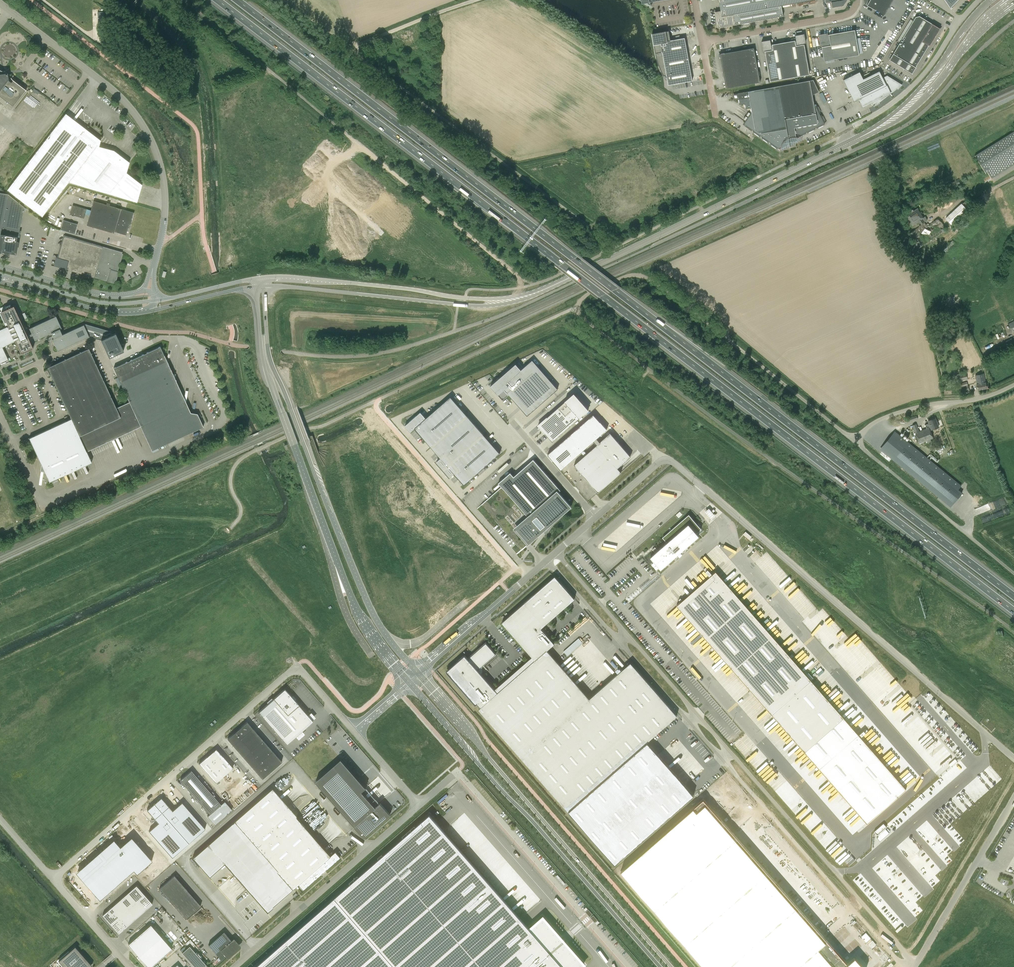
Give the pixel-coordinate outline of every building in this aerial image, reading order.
[(812,0),(719,0),(721,11),(715,12),(718,28),(783,16),(781,6),(812,0)] [(867,5),(876,10),(885,15),(893,0),(870,0),(867,5)] [(951,9),(952,8),(951,7),(958,0),(945,0),(951,9)] [(930,46),(940,28),(919,16),(915,17),(889,60),(912,74),(916,67),(929,45),(930,46)] [(824,61),(859,55),(855,30),(820,36),(824,61)] [(662,72),(664,76),(667,75),(668,85),(692,81),(685,38),(670,40),(669,31),(652,34),(656,54),(657,60),(659,64),(660,68),(662,72)] [(795,40),(784,42),(790,78),(810,74),(804,44),(803,44),(803,43),(806,43),(805,42),(804,35),(804,34),(796,36),(797,41),(795,41),(795,40)] [(770,81),(790,78),(784,42),(772,44),(772,46),(771,46),(770,41),(770,40),(762,42),(763,50),(766,50),(766,51),(765,51),(770,81)] [(760,82),(754,48),(719,54),(726,88),(760,82)] [(13,106),(25,89),(13,80),(11,82),(7,79),(7,74),(2,75),(2,70),(1,70),(0,70),(0,96),(13,106)] [(860,72),(843,80),(852,98),(854,102),(859,99),(860,103),(861,102),(863,106),(872,102),(874,106),(878,104),(877,103),(899,87),(899,88),(902,85),(887,76),(883,78),(879,71),(863,79),(860,72)] [(745,126),(778,150),(790,144),(789,142),(797,141),(796,138),(826,124),(817,105),(815,106),(813,95),(819,92),(813,80),(738,93),(740,104),(745,104),(746,109),(751,108),(752,113),(745,122),(746,123),(745,126)] [(66,113),(34,155),(7,190),(42,217),(68,182),(137,202),(142,185),(126,173),(129,162),(114,150),(99,146),(101,140),(66,113)] [(991,177),(1013,163),(1013,131),(1013,132),(975,155),(986,173),(988,172),(991,177)] [(20,229),(24,207),(8,194),(0,193),(0,251),(2,251),(2,250),(2,249),(14,251),(16,245),(17,246),(18,241),(17,241),(17,237),(19,237),(19,234),(20,234),(21,231),(19,230),(20,229)] [(130,225),(134,212),(109,205),(110,203),(107,203),(106,204),(94,201),(91,210),(87,209),(85,213),(90,215),(87,225),(100,229),(112,233),(113,231),(126,235),(129,225),(130,225)] [(965,201),(962,204),(961,203),(945,218),(954,227),(969,214),(966,210),(970,207),(965,201)] [(70,214),(84,218),(85,213),(87,209),(72,205),(70,214)] [(908,234),(918,248),(945,230),(938,219),(927,226),(924,222),(927,220),(925,216),(923,217),(917,208),(910,213),(910,212),(906,215),(913,225),(918,221),(920,224),(921,226),(915,229),(908,234)] [(60,229),(75,234),(77,224),(63,220),(60,229)] [(115,277),(122,252),(64,235),(56,263),(60,264),(61,266),(62,266),(63,268),(65,269),(66,267),(85,273),(84,276),(89,277),(90,274),(108,280),(108,281),(109,281),(110,280),(112,281),(113,278),(115,277)] [(943,250),(948,254),(950,251),(949,250),(956,244),(952,240),(943,250)] [(32,335),(35,340),(51,333),(54,338),(52,339),(57,351),(89,336),(84,324),(62,334),(60,329),(61,328),(56,316),(29,328),(32,333),(27,335),(14,305),(11,306),(10,304),(6,306),(7,309),(1,311),(8,326),(0,329),(0,363),(8,359),(2,346),(15,340),(21,353),(33,348),(28,337),(32,335)] [(140,426),(152,450),(203,426),(197,414),(190,413),(160,347),(114,368),(118,376),(129,402),(116,408),(89,348),(84,350),(84,351),(48,367),(67,410),(71,418),(29,438),(49,481),(91,462),(86,451),(140,426)] [(523,411),(527,416),(554,393),(558,389),(532,360),(521,370),(520,368),(517,365),(516,364),(515,364),(515,365),(501,376),(496,381),(495,382),(490,386),(493,388),(493,389),(496,392),(495,392),(496,392),(503,400),(506,397),(508,395),(509,395),(523,411)] [(953,380),(954,382),(959,381),(967,379),(966,374),(952,377),(952,378),(950,378),(951,381),(953,380)] [(983,375),(975,376),(978,390),(987,388),(986,382),(984,382),(983,375)] [(967,382),(960,384),(962,392),(969,390),(967,382)] [(546,418),(538,425),(541,429),(542,429),(545,433),(544,433),(545,433),(552,442),(588,410),(581,401),(577,398),(578,397),(577,397),(574,394),(566,401),(565,401),(547,417),(546,417),(547,417),(546,418)] [(420,412),(405,426),(410,432),(415,428),(431,447),(441,458),(436,462),(450,477),(454,474),(463,484),(464,485),(468,481),(500,453),(451,397),(440,406),(431,414),(426,418),(421,413),(420,412)] [(921,413),(905,419),(906,423),(923,417),(921,413)] [(593,414),(547,454),(554,461),(561,470),(581,452),(584,456),(587,453),(584,449),(594,441),(597,444),(600,442),(597,438),(607,429),(593,414)] [(912,425),(919,444),(927,441),(927,443),(931,441),(930,439),(933,438),(930,429),(931,429),(938,427),(935,418),(928,421),(929,423),(925,425),(926,428),(919,431),(916,424),(912,425)] [(618,468),(617,468),(630,456),(610,433),(600,442),(597,444),(587,453),(584,456),(574,465),(598,492),(621,472),(618,468)] [(894,437),(883,450),(951,506),(962,492),(958,489),(961,486),(899,435),(896,438),(894,437)] [(542,531),(544,529),(546,531),(547,532),(552,526),(551,525),(550,524),(570,507),(557,493),(559,492),(560,490),(533,459),(514,476),(510,472),(498,483),(502,487),(495,492),(488,499),(484,502),(477,509),(482,505),(495,520),(498,523),(516,544),(518,547),(519,547),(521,549),(516,554),(517,554),(519,552),(525,547),(528,545),(527,544),(530,542),(542,531)] [(693,540),(699,535),(697,533),(701,529),(699,526),(698,524),(689,514),(662,537),(667,542),(658,550),(655,547),(652,549),(653,550),(655,552),(650,557),(654,561),(660,568),(661,568),(666,564),(668,562),(673,558),(687,546),(692,541),(693,540)] [(710,576),(676,606),(867,823),(906,788),(716,571),(712,574),(708,570),(705,572),(710,576)] [(458,663),(449,671),(481,707),(479,709),(615,864),(694,795),(686,786),(654,749),(651,746),(647,742),(677,715),(676,715),(630,662),(589,698),(547,650),(554,643),(541,628),(575,598),(564,586),(555,576),(502,622),(535,660),(497,692),(480,672),(481,672),(481,669),(480,668),(496,654),(486,643),(468,658),(465,655),(457,662),(458,663)] [(564,648),(555,656),(560,662),(569,653),(564,648)] [(888,689),(898,681),(894,676),(893,673),(891,673),(883,663),(882,666),(877,668),(875,673),(877,676),(877,674),(879,676),(880,678),(878,680),(876,681),(876,682),(872,685),(869,684),(869,685),(866,685),(865,688),(867,690),(869,691),(870,692),(872,693),(874,692),(877,693),(884,688),(888,689)] [(287,744),(313,721),(299,705),(285,688),(273,698),(274,698),(258,712),(287,744)] [(282,761),(247,721),(227,738),(262,778),(282,761)] [(208,756),(199,763),(215,783),(233,767),(222,755),(221,756),(216,749),(208,756)] [(341,759),(316,781),(354,825),(364,837),(391,814),(381,803),(380,803),(376,807),(362,791),(366,787),(341,759)] [(191,770),(180,780),(210,814),(207,816),(215,825),(232,809),(225,801),(221,804),(191,770)] [(234,821),(193,857),(209,876),(224,863),(267,912),(294,889),(299,884),(304,889),(340,858),(335,852),(331,856),(272,788),(234,821)] [(172,857),(205,828),(182,802),(173,810),(161,797),(147,809),(159,823),(149,831),(166,850),(172,857)] [(621,871),(705,966),(862,966),(855,958),(848,964),(847,963),(703,798),(621,871)] [(255,966),(579,966),(584,962),(564,940),(543,915),(529,926),(528,927),(430,814),(335,897),(255,966)] [(889,833),(885,828),(886,827),(883,823),(874,831),(875,832),(878,836),(877,837),(880,841),(889,833)] [(125,827),(72,873),(98,903),(147,860),(150,863),(166,850),(149,831),(147,828),(135,839),(125,827)] [(159,888),(172,903),(188,890),(174,875),(159,888)] [(521,916),(535,906),(533,902),(531,899),(529,900),(526,896),(530,894),(527,895),(525,888),(521,889),(519,883),(516,885),(517,888),(515,890),(516,893),(513,895),(515,897),(517,897),(517,899),(518,898),(518,896),(520,896),(522,901),(523,900),(526,906),(527,909),(523,910),(521,912),(518,912),(521,916)] [(136,885),(102,915),(119,933),(152,903),(136,885)] [(128,944),(129,945),(129,944),(140,957),(139,957),(148,966),(150,966),(172,948),(151,924),(128,944)] [(232,941),(224,931),(208,945),(222,960),(226,956),(227,957),(239,946),(234,939),(232,941)] [(58,960),(64,966),(90,966),(92,965),(90,963),(75,945),(58,960)] [(189,946),(182,952),(195,966),(203,966),(204,966),(208,966),(206,964),(189,946)]
